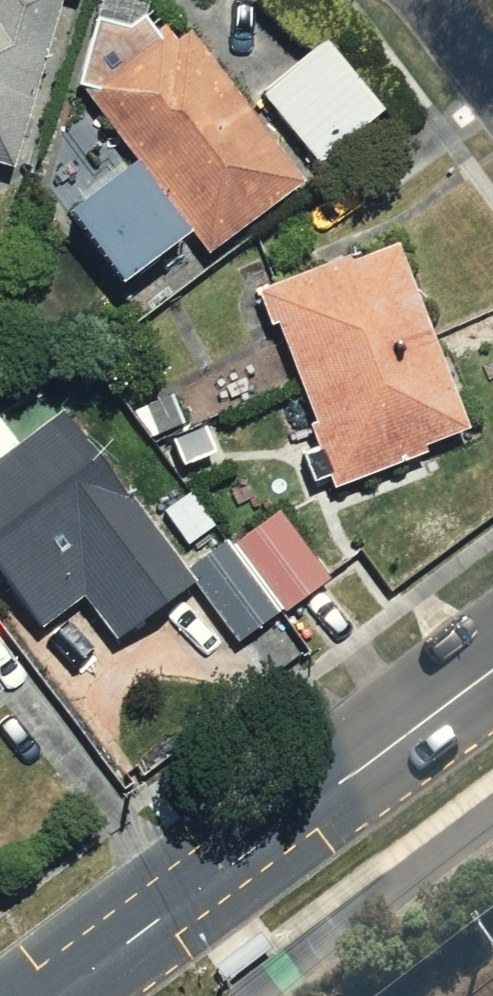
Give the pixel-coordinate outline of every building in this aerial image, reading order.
[(5,167),(55,0),(0,0),(0,165),(5,167)] [(86,91),(137,160),(70,209),(124,281),(195,229),(212,252),(306,183),(192,30),(179,39),(167,23),(160,29),(148,13),(131,25),(99,16),(80,84),(87,86),(86,91)] [(327,40),(263,94),(322,164),(387,110),(327,40)] [(350,255),(259,289),(273,327),(281,324),(304,384),(435,335),(400,244),(353,262),(350,255)] [(435,335),(304,384),(316,420),(309,423),(318,447),(304,453),(316,482),(331,476),(335,487),(427,452),(424,444),(470,426),(435,335)] [(45,625),(85,595),(118,638),(194,580),(195,579),(188,571),(62,407),(19,441),(0,416),(0,567),(45,625)] [(192,492),(166,510),(189,544),(215,526),(192,492)] [(232,546),(281,614),(331,577),(282,510),(232,546)] [(195,579),(194,580),(239,643),(281,614),(232,546),(229,542),(188,571),(195,579)] [(12,702),(0,686),(0,712),(12,702)]
